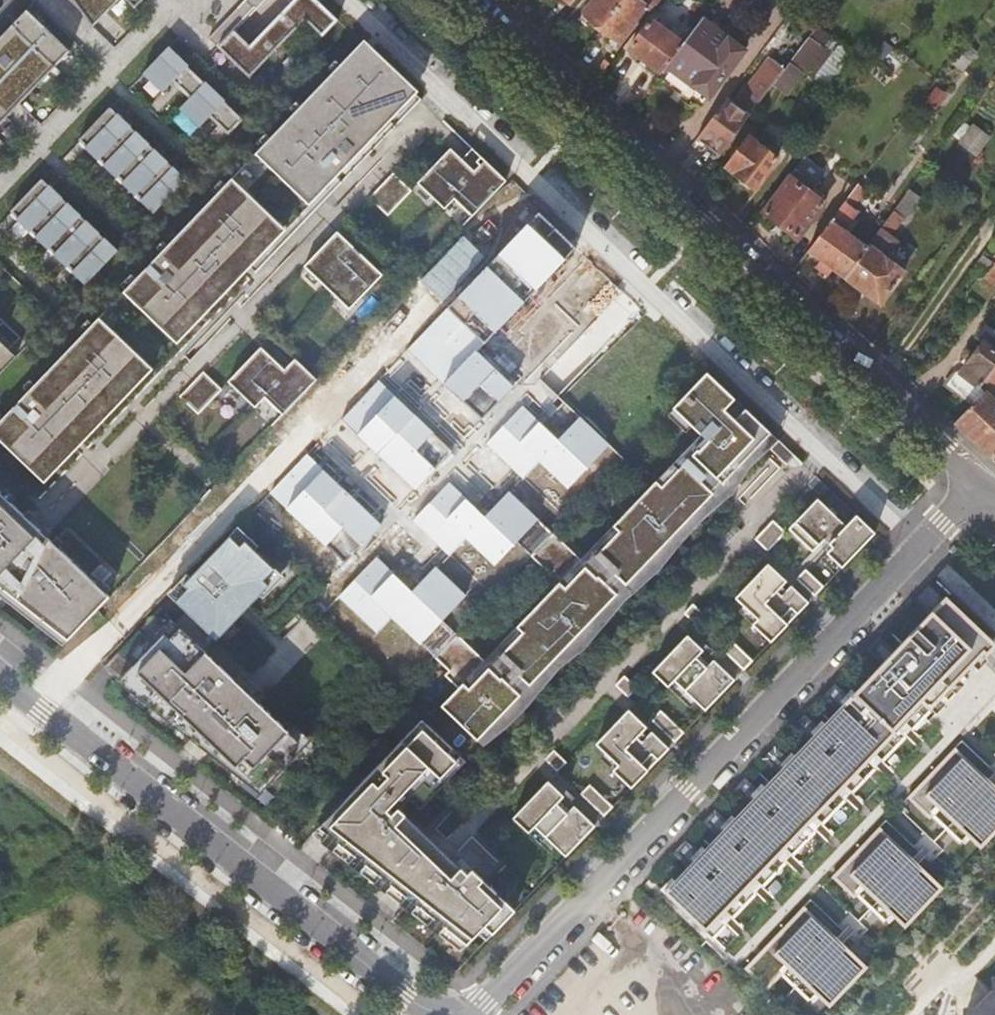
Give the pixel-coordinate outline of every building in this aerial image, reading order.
[(91,25),(105,10),(101,6),(107,0),(73,0),(91,25)] [(246,0),(245,0),(209,37),(218,47),(234,30),(255,8),(246,0)] [(338,20),(317,0),(293,0),(250,45),(236,31),(234,30),(218,47),(250,77),(305,18),(323,36),(338,20)] [(266,0),(246,0),(257,10),(266,0)] [(602,27),(606,22),(623,0),(593,0),(584,11),(586,14),(583,18),(587,21),(590,18),(602,27)] [(653,10),(661,0),(623,0),(606,22),(602,27),(614,37),(612,41),(617,45),(647,6),(653,10)] [(27,9),(9,27),(11,29),(8,33),(6,31),(0,37),(0,124),(15,108),(9,102),(32,80),(37,85),(70,51),(27,9)] [(629,48),(662,73),(669,64),(685,42),(653,18),(629,48)] [(745,51),(703,20),(685,42),(669,64),(710,96),(745,51)] [(785,38),(800,49),(802,47),(806,42),(790,30),(785,38)] [(800,49),(794,58),(784,72),(776,81),(791,92),(808,69),(816,74),(832,52),(810,36),(806,42),(802,47),(800,49)] [(884,61),(894,48),(885,41),(874,54),(884,61)] [(315,91),(256,153),(280,176),(285,171),(315,199),(338,175),(343,180),(421,99),(410,88),(362,42),(315,91)] [(145,71),(142,73),(163,92),(173,82),(189,98),(179,108),(199,128),(210,116),(229,135),(242,120),(224,102),(225,101),(205,81),(204,83),(187,67),(189,65),(169,46),(167,48),(167,47),(145,70),(145,71)] [(775,83),(776,81),(784,72),(768,60),(736,103),(729,98),(700,137),(722,154),(751,115),(757,107),(775,83)] [(110,107),(79,139),(87,147),(85,148),(99,160),(100,159),(105,164),(104,166),(117,178),(118,177),(123,182),(122,183),(135,195),(136,194),(142,199),(141,200),(154,213),(186,179),(173,166),(172,166),(168,162),(169,161),(155,148),(154,148),(149,144),(150,143),(136,130),(136,131),(131,126),(132,126),(118,113),(117,113),(110,107)] [(756,189),(780,158),(751,135),(727,167),(741,178),(739,181),(750,190),(753,187),(756,189)] [(474,149),(463,160),(474,171),(485,160),(474,149)] [(506,180),(485,160),(474,171),(463,160),(453,150),(420,185),(445,208),(455,198),(473,216),(506,180)] [(809,224),(824,204),(812,195),(828,173),(807,158),(765,214),(798,238),(809,224)] [(393,173),(370,198),(388,215),(412,191),(393,173)] [(42,178),(11,211),(18,218),(17,219),(30,232),(31,231),(37,236),(36,237),(48,250),(49,248),(55,254),(54,255),(67,267),(68,266),(74,271),(72,272),(85,284),(118,250),(105,237),(104,238),(99,233),(100,233),(86,219),(86,220),(81,215),(68,202),(67,202),(62,198),(63,197),(49,184),(49,185),(42,178)] [(181,231),(124,292),(148,315),(153,309),(182,337),(210,309),(204,304),(280,224),(232,178),(181,231)] [(866,192),(857,186),(839,211),(848,216),(866,192)] [(921,196),(911,189),(868,246),(845,277),(858,287),(854,293),(864,301),(870,295),(883,305),(907,271),(903,268),(907,263),(892,252),(888,256),(880,251),(921,196)] [(408,350),(480,418),(514,386),(477,353),(577,247),(540,212),(408,350)] [(868,246),(832,219),(810,250),(845,277),(868,246)] [(305,266),(350,308),(383,274),(338,231),(322,248),(305,266)] [(970,407),(976,402),(986,390),(983,386),(994,369),(994,317),(994,316),(980,337),(985,341),(963,372),(958,369),(947,384),(970,407)] [(0,422),(0,440),(15,454),(20,448),(50,477),(77,449),(71,443),(147,363),(99,317),(0,422)] [(17,357),(0,340),(0,374),(17,357)] [(283,414),(317,379),(295,358),(285,369),(261,347),(228,381),(256,407),(265,397),(283,414)] [(983,386),(986,390),(976,402),(970,407),(955,424),(982,449),(994,461),(994,397),(994,396),(994,369),(983,386)] [(204,371),(180,396),(198,414),(222,389),(204,371)] [(707,372),(673,408),(701,434),(712,422),(718,427),(692,455),(722,484),(771,433),(746,409),(735,420),(724,409),(735,398),(707,372)] [(343,418),(414,488),(452,451),(378,380),(343,418)] [(735,398),(724,409),(735,420),(746,409),(735,398)] [(608,445),(581,418),(559,440),(523,408),(486,445),(523,479),(540,462),(567,488),(608,445)] [(778,440),(771,433),(722,484),(692,455),(684,465),(713,493),(626,585),(596,556),(588,566),(617,594),(530,686),(499,657),(491,667),(521,695),(477,741),(483,746),(507,727),(529,705),(538,693),(560,667),(584,649),(624,602),(634,592),(659,569),(678,545),(699,523),(721,502),(733,493),(749,467),(778,440)] [(271,492),(345,562),(380,526),(307,454),(271,492)] [(713,493),(684,465),(663,487),(656,480),(612,526),(618,532),(596,556),(626,585),(713,493)] [(534,554),(553,533),(511,492),(485,517),(450,484),(413,521),(450,555),(467,538),(495,564),(518,542),(534,554)] [(68,639),(110,596),(47,536),(25,515),(0,491),(0,585),(68,639)] [(846,526),(818,499),(789,529),(813,552),(825,539),(832,547),(826,553),(842,567),(875,532),(857,515),(846,526)] [(773,521),(756,539),(768,551),(785,532),(773,521)] [(265,784),(311,726),(210,647),(281,573),(235,530),(171,597),(185,611),(176,620),(160,608),(105,667),(192,735),(196,730),(215,745),(210,752),(243,778),(248,771),(265,784)] [(588,566),(553,533),(534,554),(531,556),(546,570),(542,574),(556,587),(511,635),(515,640),(499,657),(530,686),(617,594),(588,566)] [(435,657),(457,634),(443,621),(465,597),(436,567),(411,594),(377,560),(342,596),(378,630),(393,617),(435,657)] [(752,624),(771,642),(809,602),(791,585),(781,596),(777,591),(783,585),(764,568),(736,598),(758,619),(752,624)] [(806,570),(798,579),(815,595),(823,587),(806,570)] [(688,866),(665,891),(707,931),(924,703),(986,638),(944,598),(895,650),(880,636),(867,650),(880,665),(850,696),(836,682),(823,696),(838,710),(820,728),(805,714),(793,726),(808,741),(790,759),(775,745),(763,758),(778,772),(760,791),(746,777),(733,789),(748,803),(730,822),(715,808),(703,821),(718,835),(701,853),(686,839),(673,852),(688,866)] [(693,605),(685,614),(697,625),(705,616),(693,605)] [(491,667),(457,634),(435,657),(449,671),(445,676),(458,689),(441,706),(477,741),(521,695),(491,667)] [(687,635),(652,672),(668,687),(674,681),(705,711),(734,680),(713,660),(706,667),(696,657),(703,650),(687,635)] [(986,638),(924,703),(930,709),(993,644),(986,638)] [(721,649),(726,653),(735,644),(730,639),(721,649)] [(735,644),(726,653),(744,670),(752,661),(735,644)] [(624,677),(616,685),(628,697),(636,688),(624,677)] [(661,711),(652,720),(657,725),(665,716),(661,711)] [(613,771),(631,788),(669,748),(652,732),(642,742),(637,737),(643,731),(624,714),(596,744),(618,765),(613,771)] [(665,716),(657,725),(675,742),(683,733),(665,716)] [(422,720),(319,827),(387,881),(412,900),(465,941),(482,923),(493,933),(515,910),(461,857),(457,861),(399,809),(409,799),(415,804),(432,787),(422,778),(431,769),(441,778),(457,761),(449,753),(453,749),(422,720)] [(196,730),(192,735),(191,737),(210,752),(215,745),(196,730)] [(994,834),(994,784),(956,747),(908,797),(931,819),(940,809),(982,848),(994,834)] [(554,751),(546,759),(557,771),(566,763),(554,751)] [(248,771),(243,778),(260,791),(265,784),(248,771)] [(548,782),(513,818),(529,834),(535,827),(566,857),(595,826),(574,806),(566,813),(556,804),(564,796),(548,782)] [(582,795),(586,799),(595,790),(590,786),(582,795)] [(586,799),(604,817),(613,808),(595,790),(586,799)] [(906,928),(944,887),(880,826),(832,876),(855,898),(865,888),(906,928)] [(830,1007),(868,967),(804,906),(745,968),(768,990),(789,968),(830,1007)] [(993,980),(992,988),(973,1009),(963,1009),(963,1014),(994,1014),(994,980),(993,980)]
